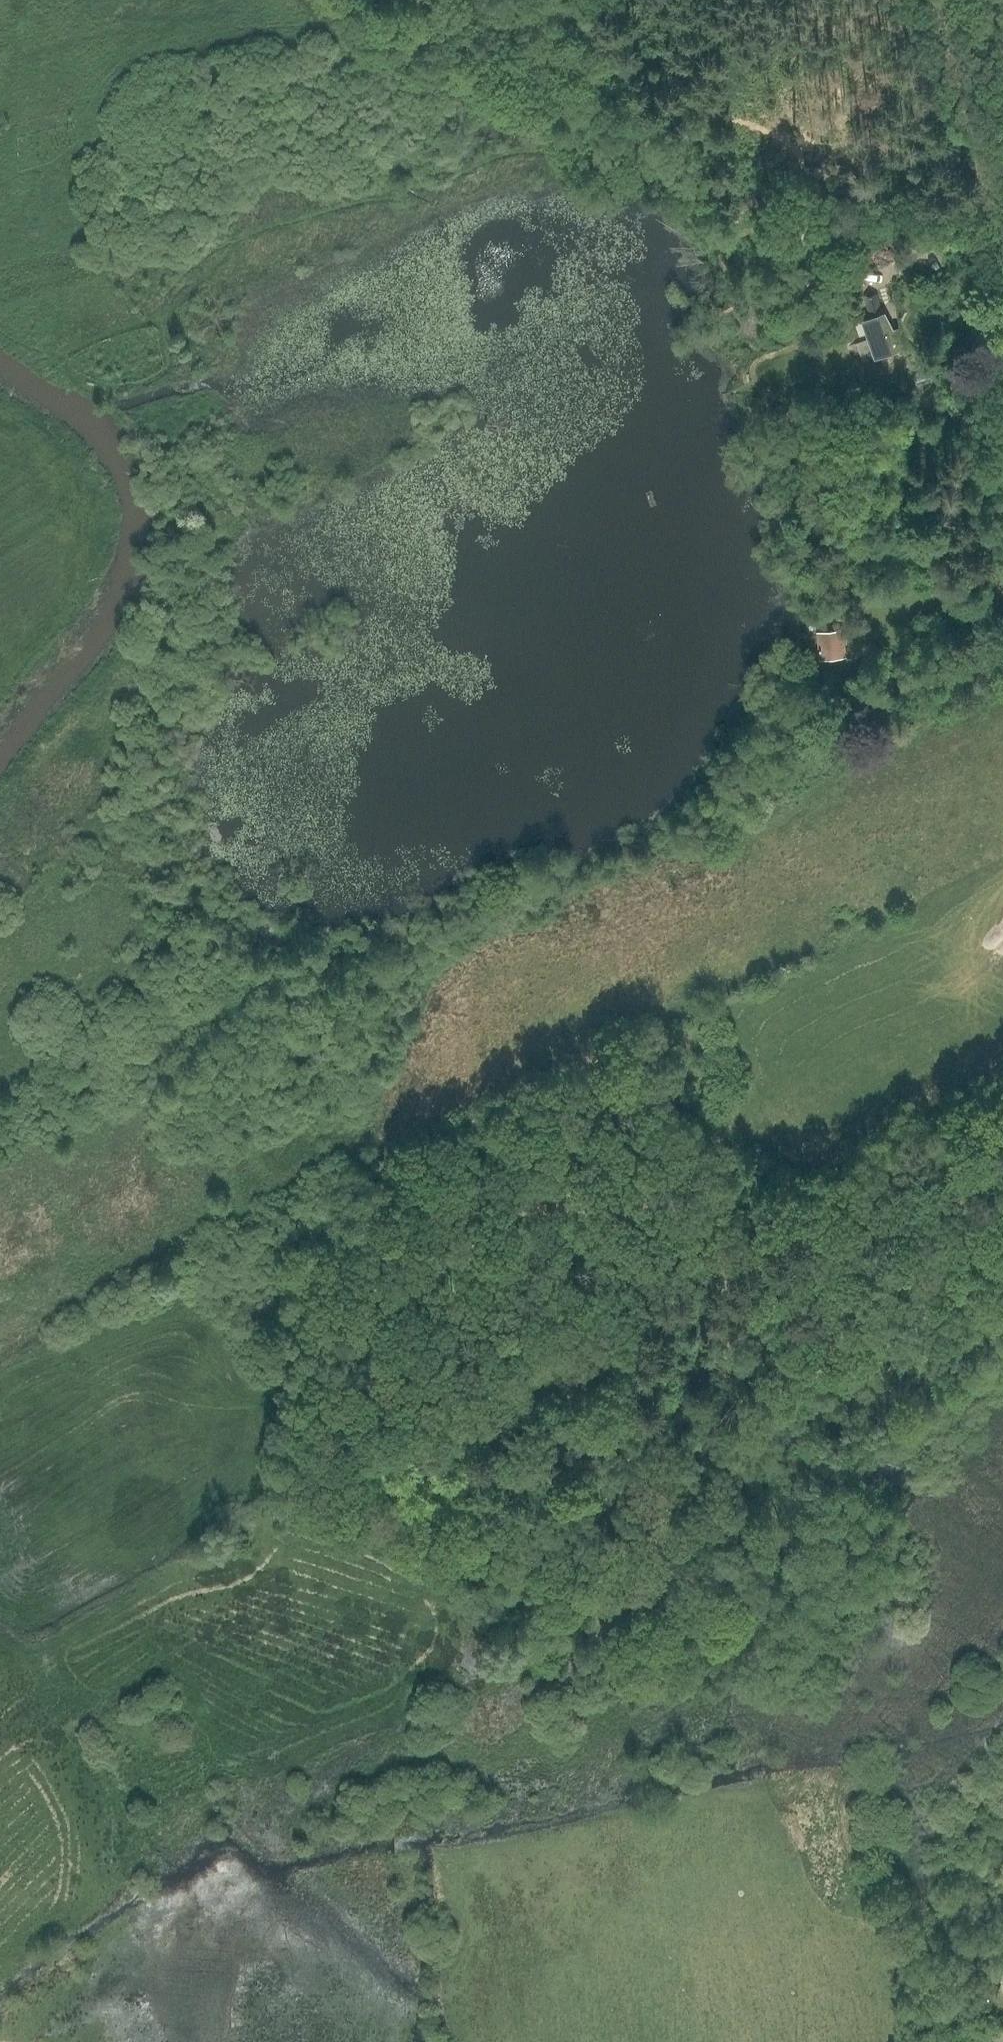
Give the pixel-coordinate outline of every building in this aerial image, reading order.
[(865,298),(869,310),(882,307),(878,294),(865,298)] [(873,357),(876,356),(876,358),(895,352),(883,310),(864,315),(870,336),(867,337),(873,357)] [(818,632),(820,660),(848,658),(845,629),(818,632)] [(863,675),(851,676),(852,688),(863,687),(863,675)]
